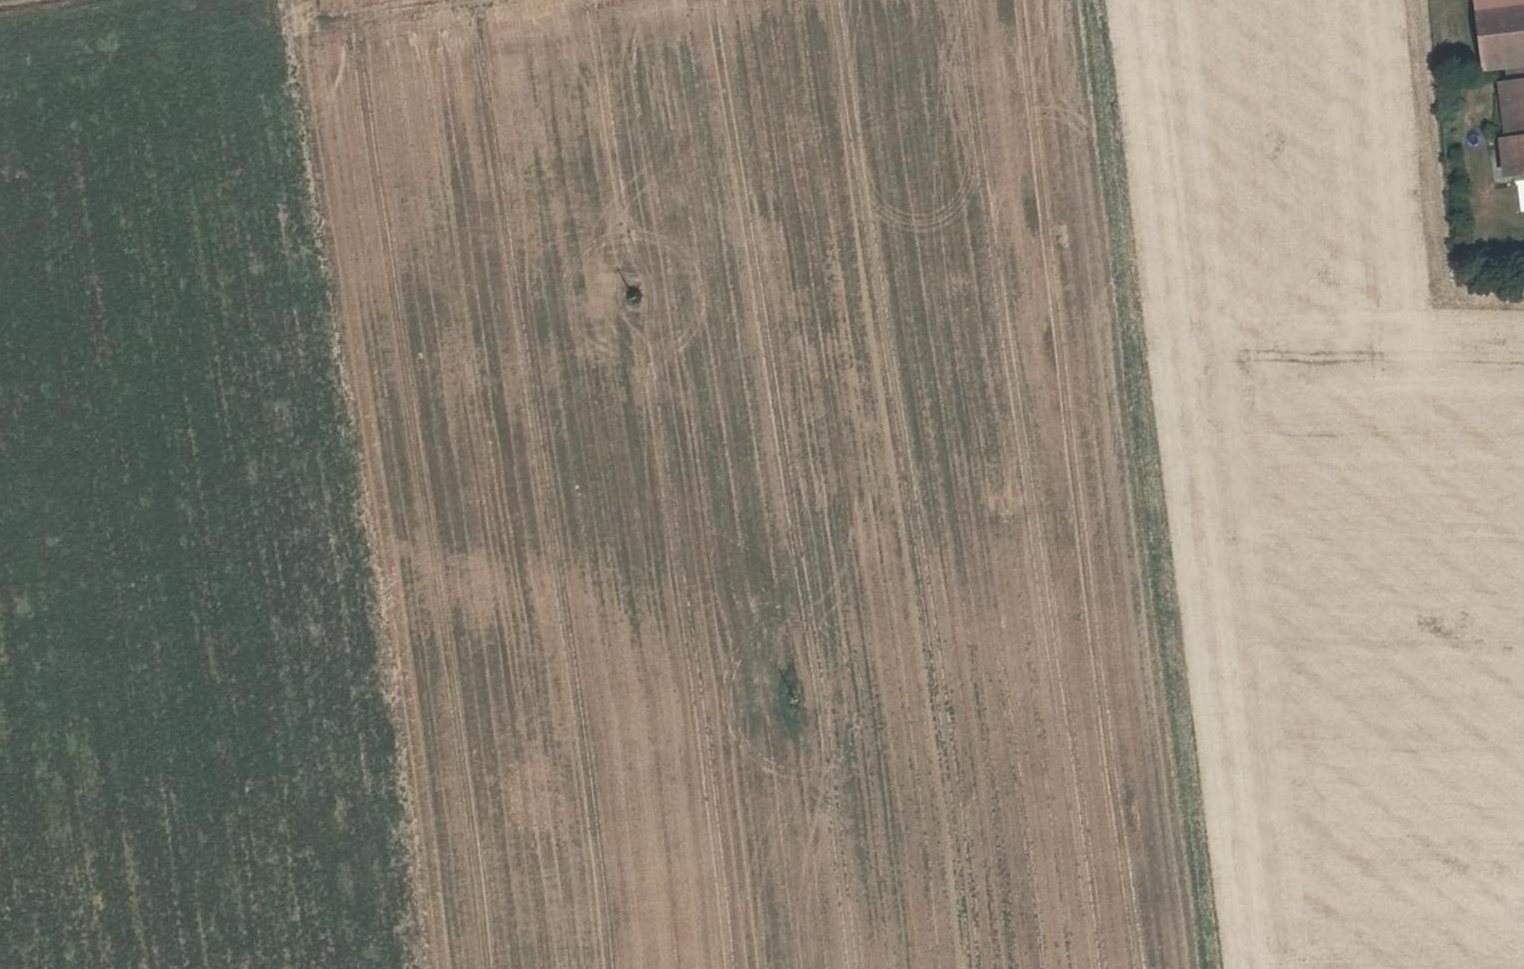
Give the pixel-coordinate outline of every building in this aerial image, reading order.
[(1523,3),(1523,0),(1464,0),(1466,13),(1523,3)] [(1523,65),(1523,3),(1466,13),(1475,73),(1497,69),(1523,65)] [(1497,69),(1500,87),(1523,83),(1523,65),(1497,69)] [(1523,174),(1523,83),(1500,87),(1493,88),(1503,152),(1509,151),(1513,176),(1523,174)] [(1509,151),(1503,152),(1507,177),(1513,176),(1509,151)]
